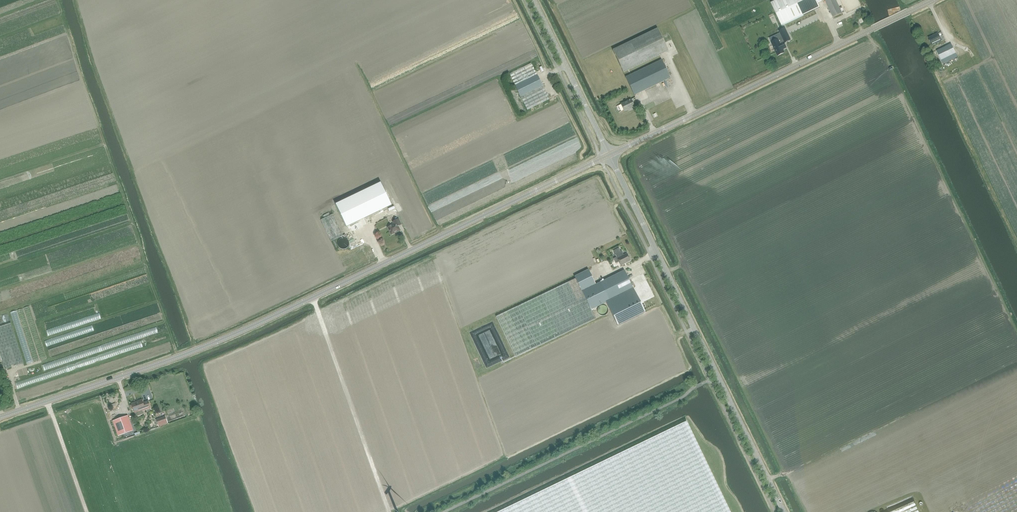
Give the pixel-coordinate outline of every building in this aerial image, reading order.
[(817,2),(816,0),(778,0),(771,3),(782,26),(820,8),(817,2)] [(833,17),(842,13),(836,0),(825,0),(833,17)] [(658,28),(612,50),(623,73),(668,51),(658,28)] [(932,45),(941,40),(938,33),(929,38),(932,45)] [(780,44),(773,47),(778,56),(784,53),(783,49),(786,48),(784,42),(780,44)] [(943,64),(957,57),(951,44),(937,51),(943,64)] [(625,77),(634,95),(670,78),(662,59),(625,77)] [(531,63),(510,74),(515,85),(537,74),(531,63)] [(537,75),(515,86),(521,96),(542,86),(537,75)] [(527,110),(549,99),(543,88),(522,98),(527,110)] [(630,109),(634,107),(631,99),(621,104),(624,111),(629,108),(630,109)] [(383,184),(336,203),(348,229),(389,211),(393,209),(383,184)] [(321,220),(331,241),(346,234),(336,212),(321,220)] [(394,224),(387,227),(391,235),(400,230),(398,226),(402,224),(399,218),(393,221),(394,224)] [(621,265),(630,260),(627,254),(624,255),(622,251),(615,254),(616,257),(613,258),(616,263),(619,262),(621,265)] [(582,292),(591,310),(606,302),(617,325),(645,312),(633,289),(629,280),(624,270),(609,278),(591,287),(582,292)] [(575,279),(496,318),(516,358),(595,319),(591,310),(582,292),(575,279)] [(608,313),(608,311),(608,309),(607,307),(606,307),(605,306),(603,305),(601,306),(600,306),(599,307),(599,308),(598,309),(598,310),(598,311),(598,312),(598,313),(599,314),(600,315),(601,316),(602,316),(604,316),(605,316),(606,315),(607,315),(607,314),(608,313)] [(5,369),(24,363),(10,323),(0,327),(0,354),(5,369)] [(131,404),(132,405),(130,405),(130,406),(132,409),(133,409),(134,412),(142,410),(142,411),(150,408),(148,401),(143,403),(142,400),(138,401),(138,402),(131,404)] [(156,417),(163,414),(161,409),(154,411),(156,417)] [(118,436),(133,431),(128,416),(113,421),(118,436)] [(686,421),(499,511),(730,511),(686,421)] [(914,502),(891,511),(918,511),(914,502)]
